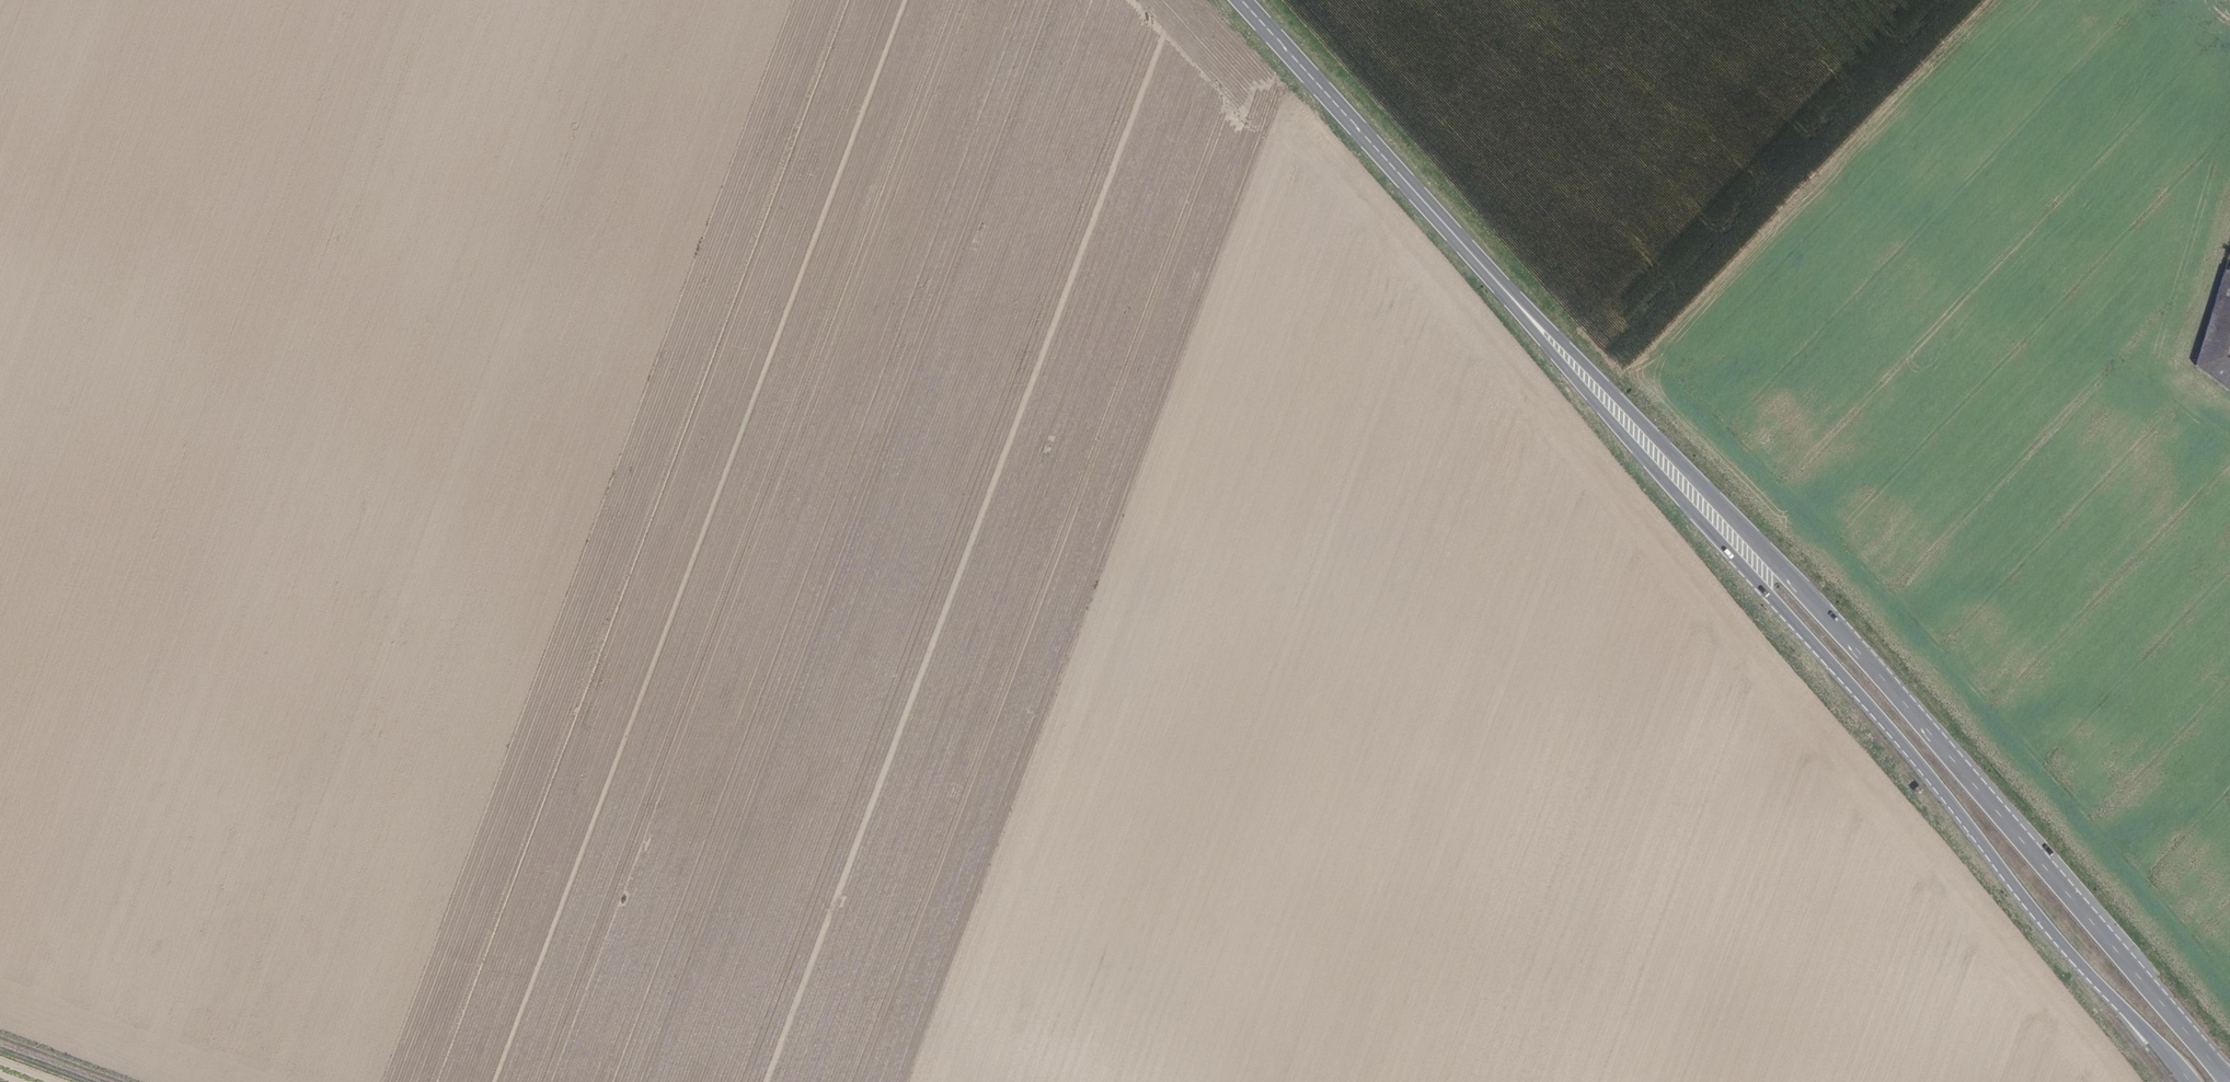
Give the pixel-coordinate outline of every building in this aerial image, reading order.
[(2229,328),(2229,274),(2220,272),(2204,325),(2191,367),(2229,396),(2229,363),(2222,356),(2229,328)]
